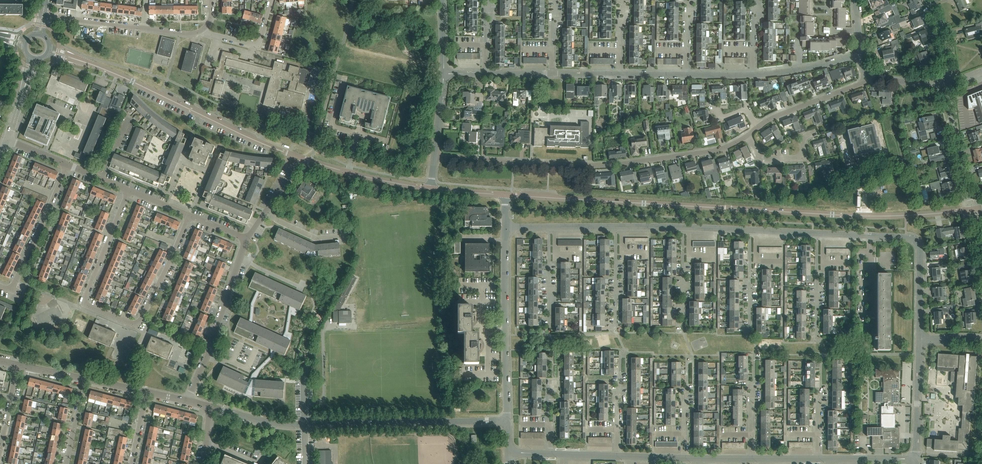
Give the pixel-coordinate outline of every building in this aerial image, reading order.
[(77,1),(72,0),(57,0),(57,5),(63,6),(63,8),(76,10),(77,1)] [(843,0),(832,0),(832,2),(830,2),(830,9),(835,9),(835,8),(841,8),(841,3),(843,3),(843,0)] [(890,5),(888,0),(882,3),(880,0),(871,0),(872,2),(871,3),(872,6),(873,9),(874,9),(876,8),(877,9),(878,10),(879,11),(890,5)] [(910,3),(908,4),(911,10),(914,9),(915,12),(922,8),(918,0),(909,0),(910,3)] [(971,0),(956,0),(961,11),(969,8),(968,3),(971,2),(971,0)] [(895,3),(890,5),(879,11),(880,14),(882,13),(883,13),(889,11),(889,10),(897,6),(895,3)] [(22,16),(22,4),(5,4),(5,16),(6,16),(6,15),(21,15),(21,16),(22,16)] [(249,21),(251,12),(245,11),(243,19),(243,20),(247,21),(247,20),(249,21)] [(255,23),(257,14),(251,12),(249,21),(251,21),(251,22),(255,23)] [(261,24),(263,16),(257,14),(255,23),(261,24)] [(897,24),(896,21),(894,17),(887,20),(884,14),(884,15),(882,14),(875,17),(876,20),(877,23),(877,24),(878,26),(879,27),(881,26),(882,27),(883,28),(886,26),(888,25),(889,25),(889,26),(896,24),(897,24)] [(906,21),(905,18),(901,19),(899,15),(894,17),(896,21),(897,24),(896,24),(897,25),(899,24),(906,21)] [(287,19),(277,16),(276,20),(277,20),(276,22),(285,25),(285,24),(287,19)] [(915,20),(911,22),(912,25),(914,25),(916,28),(913,29),(914,29),(924,25),(921,18),(915,20)] [(286,31),(288,26),(288,25),(285,24),(285,25),(276,22),(276,24),(275,24),(274,28),(284,31),(284,30),(286,31)] [(496,25),(496,26),(496,32),(505,32),(505,26),(503,26),(503,22),(496,22),(496,25)] [(981,26),(965,30),(966,33),(967,37),(981,34),(981,29),(981,26)] [(282,36),(284,31),(274,28),(273,32),(273,34),(282,36)] [(803,29),(802,37),(808,38),(808,36),(813,36),(813,30),(803,29)] [(886,32),(880,35),(883,42),(894,38),(894,37),(892,38),(890,34),(892,34),(891,30),(886,32),(885,32),(886,32)] [(920,34),(913,37),(915,41),(921,39),(925,46),(930,44),(928,39),(927,39),(926,37),(929,36),(926,30),(920,33),(920,34)] [(280,42),(282,36),(273,34),(272,36),(270,39),(280,42)] [(162,37),(157,54),(170,58),(175,41),(162,37)] [(835,39),(829,39),(829,41),(808,41),(808,38),(800,37),(800,41),(802,41),(802,47),(810,47),(810,51),(829,52),(829,49),(835,49),(835,47),(835,39)] [(279,48),(280,42),(270,39),(269,43),(270,44),(270,45),(279,48)] [(202,47),(203,47),(203,48),(204,47),(202,46),(203,46),(192,43),(190,51),(186,50),(186,51),(187,51),(181,70),(181,71),(192,73),(193,69),(197,70),(202,47)] [(277,54),(279,48),(270,45),(269,47),(268,47),(267,51),(277,54)] [(899,61),(896,49),(883,52),(885,60),(894,58),(895,62),(899,61)] [(213,79),(211,79),(210,82),(200,80),(199,80),(198,85),(199,85),(201,85),(201,86),(200,89),(209,91),(209,93),(211,94),(210,95),(212,95),(212,96),(220,98),(224,83),(221,82),(224,69),(225,66),(226,66),(230,67),(242,70),(245,71),(248,72),(251,72),(253,73),(257,74),(262,76),(266,77),(268,77),(271,78),(269,84),(263,105),(264,105),(274,107),(276,101),(281,103),(280,105),(301,111),(305,95),(303,95),(304,93),(306,93),(308,85),(311,71),(300,68),(290,65),(288,72),(282,70),(284,64),(275,61),(273,68),(254,63),(255,61),(253,61),(250,60),(250,62),(238,59),(239,56),(223,51),(218,68),(214,67),(214,69),(215,69),(213,79)] [(928,51),(915,56),(920,68),(933,62),(928,51)] [(706,63),(706,58),(706,56),(696,56),(696,63),(697,63),(697,67),(705,67),(705,63),(706,63)] [(508,61),(508,57),(504,57),(496,57),(496,64),(499,64),(499,67),(504,67),(504,61),(508,61)] [(829,73),(832,82),(837,80),(836,79),(845,76),(846,80),(847,80),(847,79),(846,80),(846,78),(850,76),(851,78),(855,77),(854,75),(855,74),(853,68),(849,70),(847,65),(846,65),(846,66),(847,65),(848,67),(844,68),(844,66),(833,70),(834,72),(829,73)] [(89,82),(62,70),(54,67),(51,75),(56,77),(57,76),(61,77),(59,82),(85,92),(89,82)] [(823,79),(819,81),(822,89),(829,86),(827,82),(831,80),(829,74),(825,75),(825,77),(822,78),(823,79)] [(811,88),(808,82),(807,79),(801,81),(799,76),(795,77),(797,83),(799,89),(800,92),(807,90),(811,88)] [(822,89),(819,81),(816,82),(815,80),(812,81),(812,80),(808,82),(811,88),(814,87),(816,91),(822,89)] [(753,82),(753,83),(755,82),(756,88),(764,87),(764,93),(769,93),(769,92),(771,92),(771,90),(773,90),(773,84),(771,84),(771,85),(769,85),(769,81),(761,82),(761,81),(758,81),(758,82),(753,82)] [(793,91),(799,89),(797,83),(786,86),(790,96),(794,95),(793,91)] [(102,93),(98,102),(101,104),(100,107),(102,108),(107,110),(110,102),(105,100),(107,95),(106,94),(108,89),(94,84),(92,88),(102,93)] [(581,95),(581,87),(577,87),(577,88),(574,88),(574,85),(566,85),(566,99),(574,99),(574,95),(581,95)] [(594,85),(594,105),(598,105),(599,97),(606,97),(606,100),(606,95),(607,95),(607,94),(606,94),(606,85),(602,85),(602,86),(598,86),(595,86),(595,85),(594,85)] [(609,92),(609,99),(609,103),(614,103),(614,99),(615,96),(621,96),(621,85),(612,85),(612,92),(609,92)] [(635,86),(628,85),(628,92),(624,92),(624,104),(629,104),(629,101),(628,101),(628,100),(631,100),(631,96),(635,96),(635,86)] [(705,89),(702,89),(702,85),(695,85),(695,90),(691,90),(691,95),(699,95),(699,102),(699,106),(705,106),(705,102),(705,89)] [(746,85),(732,85),(731,85),(730,86),(730,91),(733,91),(733,92),(734,92),(734,91),(741,91),(741,100),(747,100),(746,85)] [(644,89),(643,89),(643,96),(646,96),(646,97),(648,97),(648,96),(650,96),(650,102),(654,102),(654,88),(650,88),(650,86),(644,86),(644,89)] [(657,96),(666,96),(666,99),(669,99),(669,90),(666,90),(666,86),(658,86),(658,90),(657,90),(657,96)] [(673,95),(674,95),(678,95),(678,94),(679,94),(679,100),(688,100),(687,86),(681,86),(679,86),(672,86),(673,95)] [(390,98),(380,96),(348,87),(339,121),(341,123),(355,126),(358,121),(351,119),(352,115),(355,115),(357,110),(358,111),(359,111),(360,112),(361,112),(362,113),(363,113),(364,114),(365,114),(366,114),(367,114),(368,114),(369,114),(370,114),(371,114),(372,114),(371,119),(373,120),(372,125),(365,123),(365,129),(380,133),(382,132),(389,102),(390,98)] [(589,87),(581,87),(581,95),(581,96),(589,96),(589,94),(590,94),(590,93),(589,93),(589,87)] [(723,87),(712,87),(709,87),(709,93),(720,92),(721,100),(726,99),(726,87),(723,87)] [(506,105),(507,92),(501,91),(501,92),(493,92),(493,89),(487,89),(486,100),(494,101),(497,101),(496,104),(506,105)] [(514,92),(513,106),(516,106),(517,106),(518,105),(518,104),(519,99),(525,99),(526,91),(523,91),(518,90),(517,91),(517,92),(514,92)] [(879,97),(880,97),(880,96),(887,97),(887,99),(883,99),(882,105),(891,105),(893,92),(880,90),(880,91),(879,97)] [(864,91),(851,96),(853,101),(861,98),(864,107),(869,106),(869,107),(872,106),(871,101),(867,102),(864,91)] [(968,97),(968,99),(968,105),(969,109),(976,109),(980,123),(981,123),(981,91),(980,92),(968,97)] [(466,106),(464,106),(464,104),(463,106),(468,106),(483,107),(484,93),(476,93),(475,94),(471,94),(471,93),(463,92),(463,97),(467,97),(466,106)] [(120,108),(125,96),(119,94),(118,97),(114,95),(109,108),(121,113),(122,109),(120,108)] [(134,107),(140,101),(134,95),(131,104),(134,107)] [(772,97),(759,102),(761,107),(769,104),(771,110),(776,108),(774,102),(777,101),(777,102),(781,101),(779,95),(772,97)] [(843,99),(830,104),(832,109),(835,108),(834,107),(840,105),(843,114),(848,112),(843,99)] [(138,110),(143,104),(140,101),(134,107),(136,109),(138,110)] [(141,114),(147,108),(143,104),(138,110),(140,112),(141,114)] [(47,146),(60,114),(38,105),(25,136),(47,146)] [(267,117),(269,108),(263,106),(261,115),(267,117)] [(483,115),(483,107),(468,106),(468,108),(465,110),(463,110),(463,119),(471,119),(471,114),(477,115),(483,115)] [(145,118),(151,111),(147,108),(141,114),(144,116),(145,118)] [(812,110),(803,114),(805,119),(814,115),(817,123),(822,122),(817,108),(814,110),(814,109),(812,110)] [(708,110),(694,112),(693,112),(694,117),(698,117),(703,116),(704,122),(706,121),(706,124),(712,123),(711,117),(709,117),(708,110)] [(149,121),(155,114),(151,111),(145,118),(147,119),(149,121)] [(154,124),(159,118),(155,114),(149,121),(152,123),(154,124)] [(107,119),(99,116),(96,123),(93,122),(86,140),(84,145),(80,154),(76,153),(74,157),(84,161),(86,157),(84,156),(85,154),(91,156),(107,119)] [(934,116),(918,119),(920,128),(918,129),(918,128),(917,128),(919,137),(927,135),(926,130),(937,128),(934,116)] [(728,123),(723,125),(726,131),(739,126),(740,129),(746,127),(742,117),(727,122),(728,123)] [(782,122),(784,127),(793,124),(796,131),(798,134),(805,131),(802,122),(798,124),(796,117),(782,122)] [(158,128),(163,121),(159,118),(154,124),(155,126),(158,128)] [(162,131),(167,124),(166,123),(163,121),(158,128),(160,129),(162,131)] [(504,144),(505,126),(506,123),(503,122),(501,122),(501,125),(497,125),(497,134),(495,135),(495,143),(504,144)] [(534,146),(534,147),(542,147),(542,144),(547,144),(547,147),(555,147),(555,146),(560,147),(560,148),(560,147),(575,148),(576,148),(576,147),(580,147),(580,148),(589,148),(588,148),(589,123),(590,123),(590,122),(581,122),(581,127),(551,126),(551,129),(534,128),(535,128),(534,146)] [(482,139),(482,131),(482,130),(479,130),(477,133),(471,132),(472,123),(463,123),(462,132),(468,132),(469,134),(469,143),(476,143),(477,139),(482,140),(482,139)] [(167,134),(171,127),(167,124),(162,131),(164,132),(167,134)] [(858,128),(847,131),(850,144),(852,144),(853,147),(852,148),(855,157),(868,154),(868,153),(870,153),(881,150),(878,137),(876,137),(875,134),(876,134),(873,124),(860,127),(860,128),(858,128)] [(781,137),(776,129),(774,125),(761,134),(764,139),(773,133),(777,140),(781,137)] [(976,127),(977,130),(968,133),(972,143),(979,141),(976,132),(977,132),(978,133),(981,132),(981,129),(981,125),(976,127)] [(657,127),(658,135),(665,134),(666,140),(670,140),(668,126),(657,127)] [(705,132),(705,133),(706,135),(715,133),(717,139),(722,138),(720,132),(721,131),(719,126),(705,130),(705,132)] [(171,137),(175,129),(171,127),(167,134),(169,135),(171,137)] [(690,127),(682,129),(683,133),(680,134),(682,144),(685,143),(694,140),(691,131),(690,127)] [(137,128),(135,133),(144,137),(146,132),(137,128)] [(177,140),(180,132),(175,129),(171,137),(173,138),(176,140),(177,140)] [(495,143),(495,135),(490,135),(490,131),(482,131),(482,139),(486,139),(485,143),(494,144),(494,143),(495,143)] [(511,136),(510,145),(519,146),(519,143),(522,143),(530,144),(530,131),(518,131),(518,133),(516,133),(516,136),(511,136)] [(832,140),(836,138),(833,131),(826,133),(827,137),(831,136),(832,140)] [(185,135),(180,132),(177,140),(176,140),(176,142),(185,145),(187,140),(183,138),(185,135)] [(142,141),(144,137),(135,133),(133,138),(142,141)] [(140,146),(142,141),(133,138),(131,142),(140,146)] [(638,148),(638,146),(647,145),(646,139),(635,140),(635,138),(631,139),(632,147),(631,147),(632,154),(633,154),(633,156),(639,155),(639,148),(638,148)] [(212,155),(215,147),(207,145),(206,147),(203,145),(203,143),(195,139),(192,147),(194,148),(189,160),(194,162),(195,161),(200,163),(200,165),(205,167),(210,155),(212,155)] [(820,141),(813,142),(814,148),(818,147),(820,156),(824,155),(829,154),(825,139),(820,140),(820,141)] [(138,151),(140,146),(131,142),(129,147),(138,151)] [(183,150),(185,145),(176,142),(174,146),(181,149),(183,150)] [(183,150),(181,149),(174,146),(170,144),(168,149),(167,149),(166,150),(172,153),(173,151),(176,153),(175,154),(178,155),(179,154),(181,155),(183,150)] [(745,146),(734,152),(737,160),(738,160),(744,157),(747,163),(753,160),(745,146)] [(136,156),(138,151),(129,147),(127,152),(136,156)] [(626,157),(626,151),(625,151),(625,147),(620,148),(621,151),(617,152),(609,152),(609,158),(609,159),(618,158),(626,157)] [(939,147),(928,149),(921,151),(922,156),(929,155),(930,155),(932,163),(931,163),(947,159),(945,150),(940,151),(939,147)] [(973,150),(974,155),(973,155),(975,163),(981,161),(981,148),(980,149),(973,150)] [(228,161),(231,153),(226,152),(224,155),(221,154),(219,159),(227,163),(228,161)] [(234,163),(236,154),(231,153),(228,161),(230,161),(234,163)] [(171,178),(169,177),(162,174),(114,154),(110,163),(111,164),(110,168),(115,170),(116,168),(120,170),(119,172),(129,176),(130,174),(134,175),(133,177),(143,181),(144,180),(148,181),(147,183),(157,187),(159,183),(164,185),(165,182),(169,183),(171,178)] [(23,165),(25,159),(15,155),(13,161),(23,165)] [(169,160),(170,159),(164,156),(163,158),(164,158),(162,163),(166,165),(164,170),(171,173),(173,173),(177,163),(175,163),(176,161),(173,160),(173,162),(169,160)] [(727,158),(718,160),(721,171),(721,172),(730,170),(730,168),(733,167),(732,161),(728,161),(727,158)] [(704,172),(711,170),(713,178),(719,176),(715,164),(712,164),(711,160),(702,163),(704,172)] [(22,168),(23,165),(13,161),(10,166),(18,169),(19,167),(22,168)] [(694,161),(685,164),(687,172),(697,170),(697,173),(700,172),(698,165),(696,166),(694,161)] [(827,167),(828,175),(826,175),(827,179),(829,178),(829,179),(835,178),(831,161),(815,164),(816,170),(827,167)] [(940,181),(949,179),(950,179),(949,176),(951,176),(948,165),(946,165),(945,162),(942,163),(943,166),(936,168),(939,167),(941,174),(939,174),(940,181)] [(38,173),(41,166),(35,163),(32,171),(38,173)] [(230,169),(226,167),(219,164),(217,163),(215,169),(216,169),(216,171),(219,172),(219,171),(223,172),(222,174),(228,176),(229,174),(228,174),(230,169)] [(669,167),(673,183),(673,180),(682,178),(682,180),(678,164),(678,165),(669,167)] [(15,175),(18,169),(10,166),(8,172),(15,175)] [(44,175),(47,168),(41,166),(38,173),(44,175)] [(804,166),(790,167),(790,174),(798,174),(798,181),(801,181),(801,182),(802,183),(805,183),(806,181),(805,181),(804,166)] [(655,168),(655,170),(657,180),(662,179),(662,181),(669,180),(667,172),(664,173),(663,168),(660,169),(659,167),(655,168)] [(50,178),(53,170),(47,168),(44,175),(50,178)] [(642,170),(639,171),(641,183),(651,181),(651,179),(654,179),(652,168),(646,169),(646,170),(642,171),(642,170)] [(781,168),(767,169),(767,174),(776,174),(776,184),(781,184),(781,182),(781,177),(781,168)] [(758,169),(745,170),(745,176),(745,178),(751,178),(751,186),(758,185),(758,175),(758,169)] [(56,180),(59,173),(53,170),(50,178),(56,180)] [(632,171),(620,173),(622,181),(632,179),(632,183),(635,183),(638,183),(636,172),(633,173),(632,171)] [(13,181),(15,175),(8,172),(6,178),(13,181)] [(600,174),(595,174),(596,179),(591,179),(592,184),(596,184),(599,184),(599,180),(609,180),(610,185),(608,185),(614,185),(614,173),(609,173),(609,174),(601,174),(601,173),(600,173),(600,174)] [(218,187),(222,188),(224,183),(225,183),(226,182),(220,179),(219,181),(216,179),(216,178),(214,177),(213,178),(211,177),(207,187),(216,191),(218,187)] [(256,177),(254,182),(262,185),(264,180),(256,177)] [(11,187),(13,181),(6,178),(3,184),(11,187)] [(79,188),(81,182),(73,179),(71,185),(79,188)] [(305,179),(296,193),(310,202),(319,188),(305,179)] [(950,182),(949,179),(940,181),(930,184),(932,190),(938,189),(939,195),(943,194),(944,196),(947,195),(947,193),(955,191),(952,182),(950,182)] [(262,185),(254,182),(252,187),(260,190),(262,185)] [(77,194),(79,188),(71,185),(69,191),(77,194)] [(927,186),(921,188),(924,200),(930,198),(927,186)] [(8,196),(11,190),(3,187),(1,193),(8,196)] [(96,197),(99,189),(93,187),(90,195),(96,197)] [(260,190),(252,187),(250,191),(259,195),(260,190)] [(102,199),(105,192),(99,189),(96,197),(102,199)] [(74,199),(77,194),(69,191),(66,196),(74,200),(74,199)] [(259,195),(250,191),(248,196),(257,200),(259,195)] [(108,202),(111,194),(105,192),(102,199),(108,202)] [(253,212),(214,195),(207,193),(207,192),(205,192),(203,197),(207,199),(205,202),(210,204),(208,208),(218,212),(219,211),(223,212),(222,214),(232,218),(233,216),(237,218),(237,220),(247,224),(248,220),(250,221),(253,212)] [(8,196),(1,193),(0,194),(0,199),(6,201),(7,198),(12,200),(13,199),(13,198),(8,196)] [(114,204),(117,196),(111,194),(108,202),(114,204)] [(75,203),(76,200),(74,199),(74,200),(66,196),(64,202),(72,205),(73,202),(75,203)] [(255,205),(257,200),(248,196),(246,201),(255,205)] [(42,210),(45,204),(42,203),(40,202),(37,201),(34,206),(42,210)] [(69,211),(72,205),(64,202),(62,208),(69,211)] [(143,214),(145,208),(137,205),(135,211),(143,214)] [(39,215),(42,210),(34,206),(32,212),(39,215)] [(492,227),(492,218),(490,218),(488,211),(488,207),(466,207),(466,209),(465,212),(465,214),(465,217),(465,226),(470,226),(470,230),(470,228),(480,228),(480,227),(492,227)] [(107,220),(110,214),(99,210),(98,213),(101,214),(99,217),(107,220)] [(140,220),(143,214),(135,211),(133,217),(140,220)] [(36,221),(39,215),(32,212),(29,217),(36,221)] [(71,216),(64,213),(61,219),(69,222),(71,216)] [(160,223),(163,216),(158,213),(155,221),(160,223)] [(166,226),(169,218),(163,216),(160,223),(166,226)] [(34,226),(36,221),(29,217),(26,223),(34,226)] [(105,226),(107,220),(99,217),(97,223),(105,226)] [(138,225),(140,220),(133,217),(130,222),(138,225)] [(172,228),(175,221),(169,218),(166,226),(172,228)] [(72,223),(69,222),(61,219),(59,225),(67,228),(69,228),(72,223)] [(178,230),(181,223),(175,221),(172,228),(178,230)] [(136,231),(138,225),(130,222),(128,228),(136,231)] [(31,232),(34,226),(26,223),(24,228),(31,232)] [(102,232),(105,226),(97,223),(95,229),(102,232)] [(65,234),(67,228),(59,225),(57,231),(65,234)] [(957,227),(951,228),(944,229),(937,230),(938,238),(945,237),(945,235),(956,233),(957,239),(965,238),(963,227),(957,228),(957,227)] [(28,237),(31,232),(24,228),(21,234),(28,237)] [(133,237),(136,231),(128,228),(125,234),(133,237)] [(201,238),(203,232),(196,229),(193,235),(201,238)] [(339,244),(339,240),(335,240),(336,244),(336,246),(334,246),(334,245),(329,246),(329,247),(327,247),(327,246),(323,247),(321,247),(314,247),(311,246),(311,245),(309,244),(308,245),(307,244),(302,241),(302,242),(300,241),(301,241),(296,238),(295,239),(294,238),(289,236),(288,235),(283,233),(281,232),(282,230),(279,229),(274,240),(275,240),(275,239),(278,240),(278,241),(281,243),(281,242),(284,243),(284,244),(288,246),(288,245),(291,246),(290,247),(294,249),(294,248),(297,249),(297,250),(300,252),(301,251),(304,252),(303,253),(314,258),(319,257),(319,256),(322,256),(322,257),(330,256),(329,255),(333,255),(333,256),(337,255),(340,254),(340,255),(339,244)] [(63,239),(65,234),(57,231),(55,236),(63,239)] [(101,242),(103,236),(96,233),(93,239),(101,242)] [(26,243),(28,237),(21,234),(18,239),(26,243)] [(131,243),(133,237),(125,234),(123,240),(131,243)] [(199,244),(201,238),(193,235),(191,241),(199,244)] [(60,245),(63,239),(55,236),(53,242),(60,245)] [(609,246),(609,240),(605,240),(605,236),(597,236),(597,240),(600,240),(600,243),(597,243),(597,246),(609,246)] [(219,247),(222,240),(216,237),(213,245),(219,247)] [(23,249),(26,243),(18,239),(15,245),(23,249)] [(99,247),(101,242),(93,239),(91,244),(99,247)] [(224,249),(227,242),(222,240),(219,247),(224,249)] [(196,249),(199,244),(191,241),(189,246),(196,249)] [(58,251),(60,245),(53,242),(50,248),(58,251)] [(125,251),(127,245),(120,242),(117,248),(125,251)] [(233,244),(227,242),(224,249),(230,252),(233,244)] [(96,253),(99,247),(91,244),(89,250),(96,253)] [(490,244),(465,244),(465,272),(489,272),(490,262),(489,262),(489,260),(489,256),(489,254),(490,254),(490,244)] [(956,246),(957,250),(955,250),(957,257),(960,256),(960,260),(969,259),(968,255),(967,248),(966,248),(966,244),(956,246)] [(20,254),(23,249),(15,245),(13,251),(20,254)] [(194,255),(196,249),(189,246),(186,252),(194,255)] [(56,257),(58,251),(50,248),(48,254),(56,257)] [(125,251),(117,248),(115,254),(122,257),(125,251)] [(938,252),(931,253),(931,259),(940,259),(939,255),(945,255),(944,248),(938,249),(938,252)] [(94,259),(96,253),(89,250),(86,249),(84,255),(94,259)] [(164,259),(167,253),(160,250),(157,255),(164,259)] [(21,256),(13,252),(10,258),(18,262),(21,256)] [(192,261),(194,255),(186,252),(184,258),(192,261)] [(54,263),(56,257),(48,254),(46,260),(54,263)] [(92,265),(94,259),(84,255),(83,254),(81,257),(85,259),(84,262),(92,265)] [(120,263),(122,257),(115,254),(112,260),(120,263)] [(162,264),(164,259),(157,255),(154,261),(162,264)] [(18,262),(10,258),(8,264),(15,267),(18,262)] [(52,268),(54,263),(46,260),(44,265),(52,268)] [(118,269),(120,263),(112,260),(110,265),(118,269)] [(159,270),(162,264),(154,261),(152,266),(159,270)] [(187,261),(184,267),(192,270),(194,264),(187,261)] [(220,261),(217,267),(224,270),(227,264),(220,261)] [(89,270),(92,265),(84,262),(82,267),(89,270)] [(12,273),(15,267),(8,264),(5,269),(12,273)] [(933,278),(932,278),(933,281),(942,280),(942,277),(941,277),(940,268),(946,267),(946,264),(935,265),(935,268),(933,268),(933,274),(933,278)] [(49,274),(52,268),(44,265),(42,271),(49,274)] [(115,274),(118,269),(110,265),(108,271),(115,274)] [(973,282),(971,275),(970,270),(968,271),(967,265),(959,266),(960,273),(961,273),(963,284),(973,282)] [(156,276),(159,270),(152,266),(149,272),(156,276)] [(87,276),(89,270),(82,267),(80,273),(87,276)] [(192,271),(192,270),(184,267),(182,273),(189,276),(191,273),(194,274),(195,274),(195,272),(192,271)] [(222,276),(224,270),(217,267),(215,273),(222,276)] [(12,273),(5,269),(4,271),(2,275),(9,279),(12,273)] [(47,280),(49,274),(42,271),(39,277),(40,278),(39,281),(45,283),(46,280),(47,280)] [(113,280),(115,274),(108,271),(105,277),(113,280)] [(156,276),(149,272),(147,271),(144,276),(153,281),(156,276)] [(85,282),(87,276),(80,273),(77,279),(85,282)] [(187,282),(189,276),(182,273),(180,279),(187,282)] [(220,281),(222,276),(215,273),(212,278),(220,281)] [(249,287),(257,291),(259,292),(292,307),(299,310),(300,310),(302,306),(301,306),(306,296),(301,294),(297,292),(295,291),(267,278),(264,277),(255,273),(249,287)] [(890,350),(890,274),(877,275),(877,319),(877,334),(875,334),(875,338),(874,338),(874,342),(874,350),(890,350)] [(153,281),(144,276),(141,282),(143,283),(151,287),(153,281)] [(339,311),(357,278),(352,276),(337,303),(333,311),(334,317),(334,323),(339,322),(339,324),(352,323),(351,311),(339,311)] [(110,286),(113,280),(105,277),(103,283),(110,286)] [(217,287),(220,281),(212,278),(210,284),(217,287)] [(82,288),(85,282),(77,279),(75,285),(82,288)] [(185,288),(187,282),(180,279),(177,285),(185,288)] [(108,292),(110,286),(103,283),(100,288),(108,292)] [(148,292),(151,287),(143,283),(140,289),(148,292)] [(80,294),(82,288),(75,285),(73,291),(80,294)] [(182,293),(185,288),(177,285),(175,290),(182,293)] [(210,287),(208,293),(215,296),(217,290),(210,287)] [(106,297),(108,292),(100,288),(98,294),(106,297)] [(937,288),(936,288),(933,288),(934,293),(935,293),(935,298),(941,298),(941,301),(947,301),(947,297),(944,297),(943,288),(937,288)] [(976,299),(975,295),(974,288),(965,289),(966,298),(964,299),(965,307),(968,306),(968,307),(969,306),(975,305),(974,300),(976,299)] [(145,298),(148,292),(140,289),(137,294),(145,298)] [(186,295),(182,293),(175,290),(172,296),(180,299),(181,296),(185,297),(186,295)] [(286,331),(283,337),(251,323),(252,319),(254,304),(259,292),(257,291),(252,304),(250,319),(249,322),(241,318),(234,332),(243,337),(246,338),(271,349),(271,351),(273,352),(271,355),(258,369),(254,377),(252,376),(251,377),(250,379),(253,380),(255,380),(260,370),(273,357),(276,351),(285,356),(289,345),(291,341),(290,341),(292,334),(288,332),(291,314),(295,316),(299,310),(292,307),(289,313),(286,331)] [(215,296),(208,293),(205,299),(213,302),(215,296)] [(570,299),(570,293),(561,293),(561,299),(562,299),(562,302),(569,302),(569,299),(570,299)] [(582,302),(582,299),(582,293),(580,293),(580,299),(577,299),(577,300),(572,300),(572,302),(582,302)] [(98,294),(96,300),(103,303),(106,304),(108,298),(106,297),(98,294)] [(140,305),(143,299),(136,295),(133,301),(140,305)] [(178,305),(180,299),(172,296),(170,302),(178,305)] [(210,307),(213,302),(205,299),(203,304),(210,307)] [(1,321),(7,308),(15,312),(16,307),(0,300),(0,320),(1,321)] [(140,305),(133,301),(130,307),(138,310),(140,305)] [(175,311),(178,305),(170,302),(168,308),(175,311)] [(208,313),(210,307),(203,304),(201,310),(208,313)] [(135,316),(138,310),(130,307),(127,312),(135,316)] [(472,307),(459,307),(459,334),(465,334),(471,334),(472,307)] [(173,317),(175,311),(168,308),(165,313),(173,317)] [(949,308),(941,309),(941,312),(935,313),(935,320),(936,320),(936,325),(941,324),(941,320),(942,320),(942,319),(944,319),(943,313),(949,313),(949,308)] [(974,323),(976,323),(976,313),(977,313),(977,309),(963,312),(963,316),(965,316),(966,324),(966,328),(972,328),(971,323),(973,323),(973,324),(974,324),(974,323)] [(170,322),(173,317),(165,313),(163,319),(170,322)] [(201,313),(199,319),(206,322),(208,316),(201,313)] [(632,323),(632,317),(622,317),(622,323),(625,323),(625,327),(631,327),(631,323),(632,323)] [(204,328),(206,322),(199,319),(196,325),(204,328)] [(105,328),(98,326),(100,321),(97,320),(89,339),(111,348),(117,333),(107,329),(108,327),(106,326),(105,328)] [(739,329),(739,322),(730,322),(730,329),(727,329),(727,333),(734,333),(734,329),(739,329)] [(201,333),(204,328),(196,325),(194,330),(201,333)] [(767,328),(767,326),(765,326),(756,326),(756,333),(763,333),(763,336),(769,336),(769,333),(769,331),(765,331),(765,328),(767,328)] [(199,339),(201,333),(194,330),(191,336),(199,339)] [(478,334),(471,334),(465,334),(465,364),(478,364),(478,334)] [(152,337),(146,351),(168,360),(173,346),(164,342),(165,340),(163,339),(162,341),(152,337)] [(977,357),(978,357),(970,356),(970,355),(967,354),(967,356),(966,360),(965,360),(964,373),(952,372),(951,382),(957,383),(956,397),(956,398),(959,398),(958,406),(961,406),(961,408),(963,408),(962,419),(960,418),(960,421),(962,421),(962,429),(959,428),(959,429),(958,442),(953,441),(951,441),(951,436),(943,435),(943,438),(941,438),(940,440),(935,439),(928,439),(927,439),(927,447),(934,448),(934,450),(935,450),(957,452),(958,449),(968,450),(969,450),(968,450),(971,414),(974,415),(974,414),(973,414),(975,391),(977,357)] [(966,360),(967,356),(960,356),(960,355),(960,356),(939,354),(937,371),(952,372),(964,373),(965,360),(966,360)] [(278,382),(255,380),(253,380),(250,379),(223,367),(217,382),(226,386),(249,396),(251,396),(254,396),(283,399),(285,382),(278,382)] [(899,391),(899,382),(896,382),(896,378),(899,378),(899,369),(891,369),(891,372),(886,372),(886,369),(875,369),(875,377),(883,377),(883,392),(875,392),(875,403),(883,403),(883,406),(881,406),(881,414),(881,428),(883,428),(895,428),(895,415),(893,415),(893,407),(891,407),(891,403),(899,403),(899,395),(896,395),(896,391),(899,391)] [(35,387),(37,379),(31,378),(29,385),(35,387)] [(41,389),(43,381),(37,379),(35,387),(41,389)] [(47,390),(49,383),(43,381),(41,389),(47,390)] [(53,392),(55,384),(49,383),(47,390),(53,392)] [(59,393),(61,386),(55,384),(53,392),(59,393)] [(65,395),(67,387),(61,386),(59,393),(65,395)] [(71,397),(73,389),(67,387),(65,395),(71,397)] [(95,400),(97,393),(91,391),(89,399),(95,400)] [(119,406),(121,399),(115,397),(113,405),(112,407),(118,409),(119,406)] [(32,408),(33,401),(25,400),(24,406),(32,408)] [(132,410),(133,402),(127,400),(125,408),(132,410)] [(159,414),(161,406),(155,405),(153,412),(159,414)] [(30,414),(32,408),(24,406),(22,412),(30,414)] [(171,417),(173,410),(167,408),(165,415),(171,417)] [(183,420),(185,413),(179,411),(177,419),(177,421),(179,422),(180,419),(183,420)] [(94,414),(86,412),(85,419),(93,420),(94,414)] [(196,423),(198,416),(191,414),(189,422),(196,423)] [(881,428),(867,427),(867,436),(872,436),(872,448),(881,448),(883,448),(899,448),(899,428),(895,428),(883,428),(881,428)] [(837,447),(837,441),(828,441),(828,450),(836,450),(836,447),(837,447)] [(319,451),(319,463),(333,463),(333,462),(332,462),(331,451),(319,451)]
